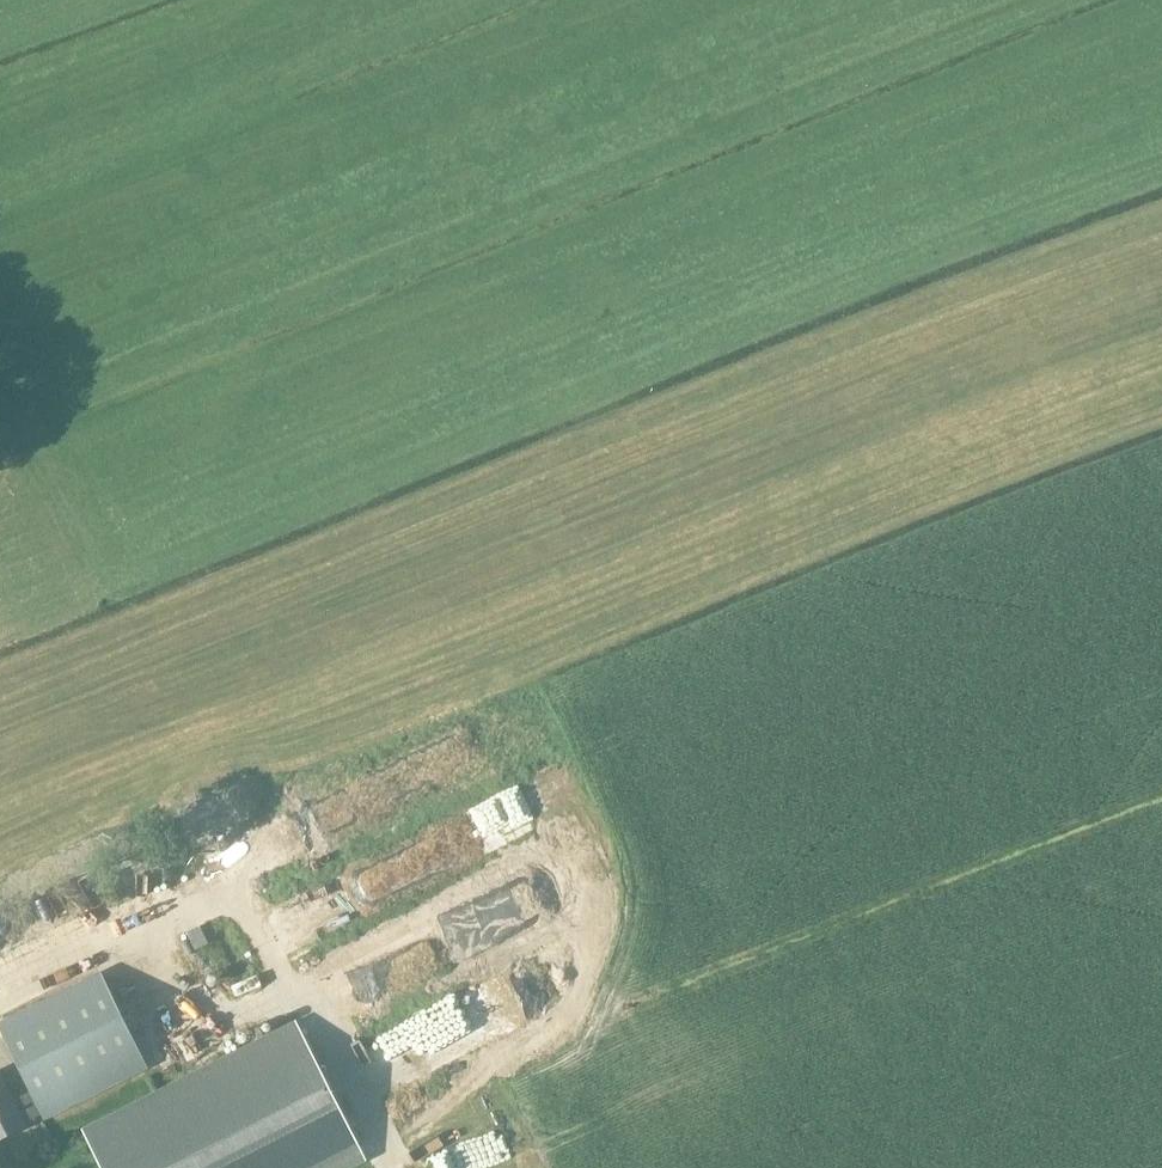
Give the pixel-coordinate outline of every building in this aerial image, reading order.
[(416,876),(436,873),(431,847),(411,850),(416,876)] [(178,878),(180,893),(198,890),(195,875),(178,878)] [(452,948),(556,909),(544,876),(440,915),(452,948)] [(208,917),(192,922),(196,938),(212,934),(208,917)] [(335,1007),(428,959),(413,931),(320,979),(335,1007)] [(0,1022),(0,1028),(31,1092),(13,1101),(0,1074),(0,1138),(25,1126),(23,1122),(41,1113),(44,1117),(146,1067),(100,973),(0,1022)] [(100,1167),(335,1167),(361,1156),(297,1027),(83,1132),(100,1167)] [(428,1167),(450,1167),(493,1147),(473,1106),(412,1135),(428,1167)]
